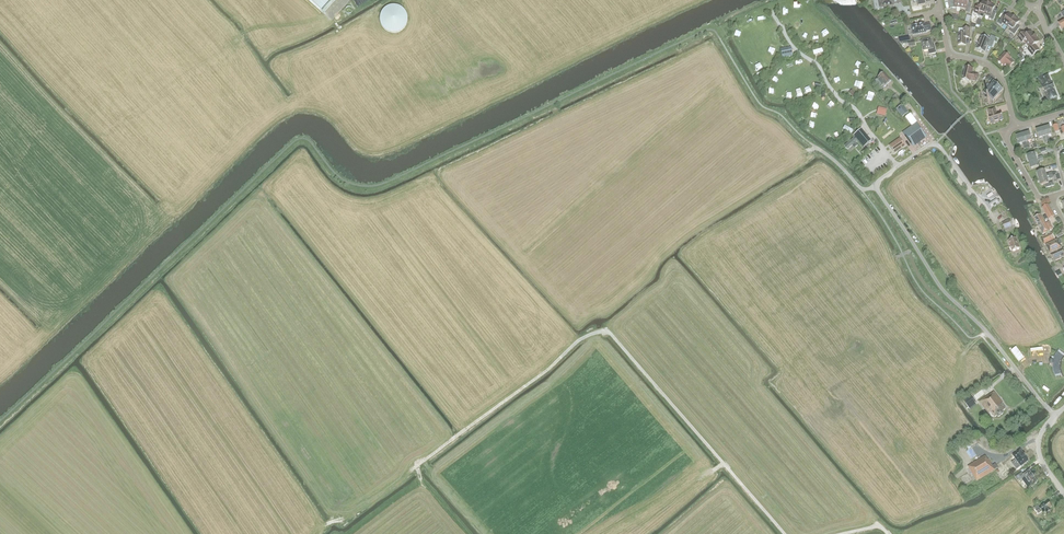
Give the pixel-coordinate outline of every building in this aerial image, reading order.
[(961,7),(962,0),(954,0),(949,1),(950,8),(954,7),(957,8),(957,7),(961,7)] [(961,7),(967,9),(966,12),(970,13),(972,3),(968,2),(969,0),(962,0),(961,7)] [(985,14),(989,3),(983,1),(981,6),(978,4),(974,13),(978,14),(979,12),(985,14)] [(995,6),(989,3),(985,14),(990,16),(989,19),(993,20),(997,11),(993,10),(995,6)] [(401,31),(405,28),(407,24),(408,20),(407,15),(405,11),(402,8),(398,6),(394,6),(390,7),(386,9),(383,12),(381,16),(380,20),(381,25),(384,29),(387,32),(392,33),(397,33),(401,31)] [(1003,23),(1008,26),(1014,17),(1009,14),(1006,17),(1003,15),(998,23),(1001,25),(1003,23)] [(1014,17),(1008,26),(1011,29),(1009,31),(1014,34),(1020,27),(1017,25),(1020,21),(1014,17)] [(924,23),(911,26),(913,35),(926,32),(926,31),(931,30),(930,24),(925,25),(924,23)] [(970,37),(970,28),(963,28),(963,34),(958,34),(958,45),(966,45),(966,38),(970,37)] [(1024,41),(1026,43),(1035,36),(1031,31),(1027,34),(1025,31),(1018,37),(1020,40),(1022,42),(1024,41)] [(996,37),(991,36),(990,39),(981,36),(978,44),(977,45),(976,47),(977,48),(976,49),(977,49),(978,50),(980,51),(981,51),(985,52),(987,46),(992,47),(993,45),(996,37)] [(1035,36),(1026,43),(1030,48),(1028,50),(1031,53),(1033,56),(1040,50),(1038,47),(1035,44),(1039,41),(1035,36)] [(933,44),(931,43),(930,40),(922,42),(923,50),(928,49),(929,54),(936,53),(934,44),(933,44)] [(782,58),(793,56),(791,47),(780,49),(782,58)] [(1011,58),(1005,53),(998,61),(1004,66),(1006,64),(1010,67),(1014,62),(1010,59),(1011,58)] [(977,82),(978,74),(975,74),(974,74),(972,73),(973,69),(966,67),(965,71),(964,71),(962,79),(970,81),(970,80),(977,82)] [(876,79),(874,81),(881,89),(883,87),(891,80),(884,72),(876,79)] [(1039,80),(1044,90),(1047,98),(1042,100),(1043,103),(1045,102),(1045,103),(1048,101),(1049,101),(1057,98),(1054,90),(1054,89),(1052,84),(1048,76),(1039,80)] [(994,81),(990,86),(987,86),(987,89),(984,92),(986,95),(984,97),(989,100),(990,98),(993,101),(1003,89),(994,81)] [(896,109),(902,117),(908,113),(901,105),(896,109)] [(996,111),(995,107),(988,110),(990,116),(989,116),(991,124),(999,122),(999,121),(1003,120),(1001,112),(997,114),(996,111)] [(844,128),(852,132),(854,129),(845,124),(844,128)] [(919,127),(913,126),(907,130),(907,134),(906,137),(910,142),(917,143),(922,139),(923,133),(919,127)] [(1043,128),(1047,142),(1050,142),(1048,135),(1052,134),(1049,126),(1043,128)] [(1045,143),(1047,142),(1043,128),(1037,130),(1039,138),(1043,137),(1045,143)] [(860,130),(854,135),(856,137),(855,139),(857,141),(858,140),(864,146),(870,141),(860,130)] [(1029,132),(1023,134),(1027,148),(1030,148),(1028,141),(1032,140),(1029,132)] [(1027,148),(1023,134),(1017,136),(1019,144),(1023,143),(1025,149),(1027,148)] [(857,141),(855,139),(854,138),(845,146),(847,149),(853,144),(855,147),(857,145),(855,142),(857,141)] [(904,145),(901,140),(898,142),(897,140),(890,146),(894,152),(904,145)] [(1029,162),(1037,160),(1035,154),(1027,156),(1029,162)] [(1039,166),(1037,160),(1029,162),(1031,169),(1039,166)] [(1039,179),(1053,175),(1052,173),(1052,172),(1046,174),(1045,170),(1037,172),(1039,179)] [(1054,178),(1053,175),(1039,179),(1041,185),(1045,184),(1046,188),(1054,186),(1053,182),(1049,183),(1048,179),(1054,178)] [(1038,225),(1044,221),(1041,215),(1034,218),(1036,221),(1038,225)] [(1012,226),(1010,220),(1002,222),(1005,229),(1012,226)] [(1045,223),(1044,221),(1038,225),(1043,234),(1053,229),(1049,221),(1045,223)] [(1056,240),(1052,233),(1047,236),(1046,235),(1043,236),(1043,238),(1041,239),(1045,245),(1056,240)] [(1016,238),(1008,241),(1012,251),(1020,248),(1016,238)] [(1060,239),(1046,246),(1050,254),(1062,248),(1060,245),(1062,243),(1060,239)] [(1062,249),(1050,254),(1053,259),(1055,259),(1056,260),(1063,257),(1063,252),(1062,249)] [(1003,403),(995,392),(991,395),(990,394),(979,401),(989,414),(991,412),(994,417),(997,415),(998,417),(1003,413),(1002,411),(1006,408),(1002,404),(1003,403)] [(972,395),(964,401),(970,409),(976,404),(975,402),(976,401),(972,395)] [(978,443),(975,437),(957,448),(961,454),(978,443)] [(1014,466),(1017,469),(1021,466),(1029,461),(1021,450),(1013,456),(1016,460),(1012,462),(1015,466),(1014,466)] [(988,460),(985,456),(968,466),(977,481),(995,470),(998,467),(996,463),(992,466),(988,459),(988,460)] [(1037,482),(1030,471),(1023,475),(1024,475),(1021,477),(1023,481),(1021,483),(1024,487),(1026,485),(1028,488),(1031,486),(1037,482)] [(1052,507),(1049,502),(1045,504),(1039,508),(1038,506),(1034,508),(1038,514),(1042,511),(1043,513),(1046,512),(1047,514),(1051,511),(1050,509),(1052,507)]
